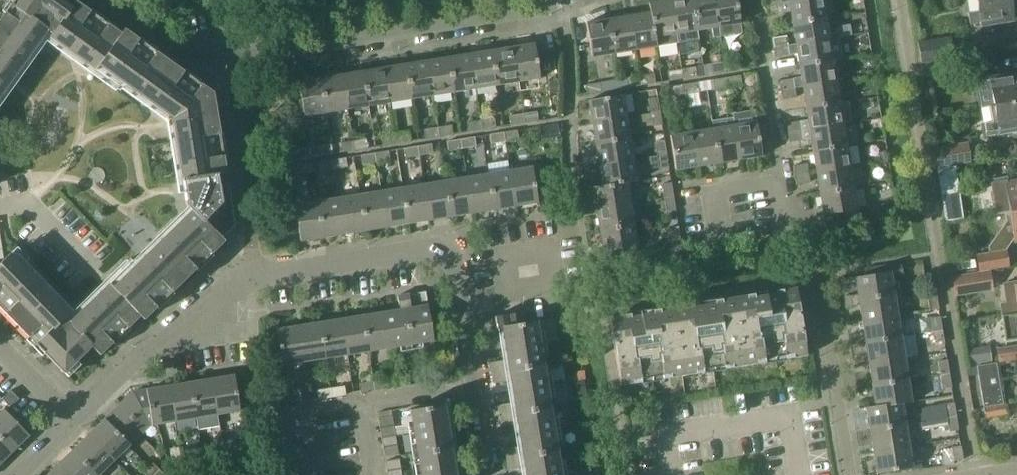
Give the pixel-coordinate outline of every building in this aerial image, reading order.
[(175,140),(186,205),(191,210),(114,285),(110,282),(66,325),(62,321),(69,314),(10,253),(0,264),(0,300),(10,309),(6,313),(29,337),(33,333),(40,340),(36,344),(63,371),(74,360),(77,363),(93,347),(101,355),(114,342),(110,338),(126,323),(130,327),(141,316),(145,319),(158,307),(154,303),(169,288),(173,292),(197,268),(194,264),(208,249),(212,253),(224,240),(213,229),(224,219),(217,174),(226,173),(223,155),(218,156),(214,135),(220,134),(213,92),(201,84),(198,88),(181,76),(184,72),(156,52),(153,56),(135,44),(139,39),(124,29),(121,33),(108,23),(105,28),(87,15),(90,11),(76,0),(71,7),(61,0),(14,0),(11,4),(15,7),(9,15),(5,12),(0,19),(0,96),(47,30),(51,34),(49,36),(96,70),(99,66),(171,118),(175,140)] [(676,33),(671,0),(662,0),(648,2),(650,12),(651,11),(655,36),(656,36),(657,45),(657,46),(678,43),(676,33)] [(676,33),(697,29),(693,0),(671,0),(676,33)] [(697,29),(712,27),(714,37),(720,36),(719,26),(715,0),(693,0),(697,29)] [(719,26),(720,36),(742,33),(740,22),(741,22),(737,0),(715,0),(719,26)] [(827,18),(825,0),(801,0),(789,2),(781,3),(783,12),(791,10),(793,23),(827,18)] [(1013,0),(976,0),(978,12),(968,14),(970,23),(980,22),(981,25),(1006,20),(1005,14),(1012,12),(1011,7),(1014,6),(1013,0)] [(783,12),(781,3),(768,5),(769,14),(783,12)] [(650,12),(630,15),(635,49),(657,45),(656,36),(655,36),(651,11),(650,12)] [(613,53),(635,49),(630,15),(607,19),(613,53)] [(831,39),(827,18),(793,23),(796,44),(831,39)] [(592,56),(613,53),(607,19),(586,22),(592,56)] [(773,37),(775,48),(788,46),(787,35),(773,37)] [(788,46),(775,48),(776,56),(797,53),(799,66),(834,61),(843,60),(840,37),(831,39),(796,44),(788,46)] [(921,63),(942,59),(953,57),(950,38),(918,43),(921,63)] [(534,43),(512,47),(518,80),(540,77),(534,43)] [(518,80),(512,47),(491,50),(497,84),(518,80)] [(491,50),(470,53),(476,87),(497,84),(491,50)] [(476,87),(470,53),(449,57),(454,91),(476,87)] [(449,57),(427,60),(433,94),(454,91),(449,57)] [(738,59),(725,61),(726,71),(740,69),(738,59)] [(942,59),(921,63),(923,77),(944,74),(942,59)] [(427,60),(406,64),(411,97),(433,94),(427,60)] [(705,75),(726,71),(725,61),(703,65),(705,75)] [(795,88),(803,87),(837,81),(834,61),(799,66),(801,77),(794,78),(795,88)] [(406,64),(384,67),(390,101),(411,97),(406,64)] [(682,69),(684,78),(705,75),(703,65),(682,69)] [(377,68),(363,70),(369,104),(390,101),(384,67),(377,68)] [(668,71),(670,80),(684,78),(682,69),(668,71)] [(349,107),(369,104),(363,70),(343,74),(349,107)] [(654,73),(640,76),(641,85),(655,83),(654,73)] [(327,111),(349,107),(343,74),(322,77),(327,111)] [(742,84),(740,75),(727,77),(729,86),(742,84)] [(640,76),(617,79),(619,89),(641,85),(640,76)] [(994,106),(1016,102),(1016,79),(1011,80),(1011,78),(1000,79),(1000,76),(989,77),(990,81),(978,83),(982,109),(994,107),(994,106)] [(326,111),(327,111),(322,77),(299,81),(304,115),(317,113),(319,126),(328,125),(326,111)] [(715,88),(729,86),(727,77),(714,79),(715,88)] [(780,81),(781,90),(795,88),(794,78),(780,81)] [(549,80),(551,93),(560,92),(558,79),(549,80)] [(588,94),(619,89),(617,79),(586,85),(588,94)] [(803,87),(806,108),(841,103),(837,81),(803,87)] [(700,91),(698,82),(685,84),(686,93),(700,91)] [(672,95),(686,93),(685,84),(671,86),(672,95)] [(797,97),(795,88),(781,90),(783,99),(797,97)] [(589,99),(592,123),(627,117),(623,94),(589,99)] [(648,98),(651,113),(660,112),(658,97),(648,98)] [(787,123),(788,133),(802,131),(810,130),(844,124),(853,123),(850,101),(841,103),(806,108),(808,120),(787,123)] [(994,106),(994,107),(997,121),(985,123),(987,137),(1010,133),(1009,128),(1016,127),(1016,102),(994,106)] [(733,113),(735,125),(740,159),(762,155),(757,121),(756,121),(754,109),(733,113)] [(537,110),(523,113),(525,122),(538,120),(537,110)] [(653,126),(662,124),(660,112),(651,113),(653,126)] [(511,124),(525,122),(523,113),(510,115),(511,124)] [(495,117),(481,119),(483,129),(496,127),(495,117)] [(592,123),(596,143),(630,138),(627,117),(592,123)] [(468,122),(469,131),(483,129),(481,119),(468,122)] [(452,124),(438,127),(440,136),(453,134),(452,124)] [(848,145),(844,124),(810,130),(802,131),(788,133),(790,142),(811,138),(813,151),(848,145)] [(735,125),(714,128),(719,162),(740,159),(735,125)] [(426,138),(440,136),(438,127),(425,129),(426,138)] [(698,165),(719,162),(714,128),(692,131),(698,165)] [(518,139),(517,130),(504,132),(505,141),(518,139)] [(409,131),(395,134),(397,143),(411,141),(409,131)] [(675,169),(698,165),(692,131),(670,135),(675,169)] [(491,143),(505,141),(504,132),(490,134),(491,143)] [(382,136),(383,145),(397,143),(395,134),(382,136)] [(476,146),(474,137),(461,139),(462,148),(476,146)] [(367,138),(354,140),(355,150),(369,148),(367,138)] [(633,158),(630,138),(596,143),(599,164),(633,158)] [(449,150),(462,148),(461,139),(447,141),(449,150)] [(341,152),(355,150),(354,140),(339,142),(341,152)] [(655,141),(658,154),(667,153),(665,140),(655,141)] [(968,142),(934,147),(937,168),(971,162),(968,142)] [(433,152),(431,143),(418,146),(419,155),(433,152)] [(851,166),(848,145),(813,151),(816,172),(851,166)] [(405,157),(419,155),(418,146),(404,148),(405,157)] [(296,150),(298,159),(311,157),(309,147),(296,150)] [(388,150),(377,152),(375,152),(376,162),(390,159),(388,150)] [(363,164),(376,162),(375,152),(361,155),(363,164)] [(669,167),(667,153),(658,154),(660,168),(669,167)] [(347,166),(346,157),(332,159),(334,168),(347,166)] [(637,181),(633,158),(599,164),(602,185),(603,186),(627,182),(637,181)] [(320,171),(334,168),(332,159),(318,162),(320,171)] [(312,172),(311,163),(297,165),(298,174),(312,172)] [(794,165),(795,175),(809,173),(807,163),(794,165)] [(858,165),(851,166),(816,172),(820,193),(854,188),(852,170),(859,169),(858,165)] [(532,166),(509,170),(515,205),(538,202),(532,166)] [(963,219),(955,166),(938,169),(946,222),(963,219)] [(494,209),(515,205),(509,170),(488,173),(494,209)] [(472,212),(494,209),(488,173),(467,177),(472,212)] [(810,182),(809,173),(795,175),(797,184),(810,182)] [(451,216),(472,212),(467,177),(445,180),(451,216)] [(430,219),(451,216),(445,180),(424,183),(430,219)] [(631,203),(627,182),(603,186),(602,185),(593,186),(596,209),(631,203)] [(662,184),(664,198),(674,196),(672,182),(662,184)] [(1005,213),(1016,211),(1016,182),(1006,183),(1006,185),(994,187),(999,214),(1005,213)] [(408,223),(430,219),(424,183),(402,187),(408,223)] [(387,226),(408,223),(402,187),(381,190),(387,226)] [(859,218),(854,188),(820,193),(823,214),(844,211),(845,220),(859,218)] [(365,229),(387,226),(381,190),(359,194),(365,229)] [(365,229),(359,194),(338,197),(344,233),(365,229)] [(676,209),(674,196),(664,198),(667,211),(676,209)] [(323,236),(344,233),(338,197),(317,201),(323,236)] [(323,236),(317,201),(294,204),(300,240),(323,236)] [(634,224),(631,203),(596,209),(600,230),(634,224)] [(1005,213),(1007,221),(987,242),(989,252),(978,254),(978,253),(977,253),(980,270),(1008,266),(1005,247),(1013,239),(1015,238),(1015,241),(1016,241),(1016,211),(1005,213)] [(634,224),(600,230),(603,251),(638,246),(634,224)] [(671,240),(681,239),(679,226),(669,227),(671,240)] [(903,273),(901,262),(865,268),(866,274),(841,278),(846,306),(860,304),(863,322),(898,316),(892,274),(903,273)] [(955,293),(966,292),(967,292),(966,287),(992,283),(990,270),(952,275),(955,293)] [(1001,315),(1016,312),(1016,286),(1016,281),(1003,284),(1006,302),(999,304),(1001,315)] [(753,294),(734,297),(745,366),(807,356),(806,351),(796,288),(765,292),(753,294)] [(401,310),(385,312),(390,348),(441,340),(437,315),(431,316),(427,292),(399,296),(401,310)] [(930,309),(936,308),(939,308),(937,295),(929,296),(930,309)] [(672,307),(683,375),(745,366),(734,297),(703,302),(691,304),(672,307)] [(621,385),(683,375),(672,307),(653,310),(642,312),(610,317),(621,385)] [(385,312),(363,315),(369,351),(390,348),(385,312)] [(1001,315),(1005,341),(1016,339),(1016,312),(1001,315)] [(541,343),(559,340),(555,317),(516,324),(515,313),(495,316),(497,329),(503,328),(508,359),(491,362),(494,383),(511,380),(515,402),(498,405),(501,427),(518,424),(522,446),(505,448),(508,469),(525,467),(527,474),(562,474),(541,343)] [(363,315),(342,319),(348,355),(369,351),(363,315)] [(863,322),(866,343),(902,337),(898,316),(863,322)] [(932,318),(934,332),(943,330),(940,316),(932,318)] [(342,319),(321,322),(327,358),(348,355),(342,319)] [(321,322),(299,325),(305,361),(327,358),(321,322)] [(283,365),(305,361),(299,325),(277,329),(283,365)] [(936,345),(942,344),(945,344),(943,330),(934,332),(936,345)] [(866,343),(870,364),(905,358),(902,337),(866,343)] [(1000,361),(1000,363),(1016,360),(1016,346),(998,349),(1000,361)] [(990,351),(967,355),(969,367),(976,366),(992,363),(990,351)] [(870,364),(873,386),(909,380),(905,358),(870,364)] [(939,361),(941,375),(950,374),(948,360),(939,361)] [(1003,405),(1003,404),(996,363),(992,363),(976,366),(969,367),(967,368),(968,377),(978,376),(984,408),(1003,405)] [(943,388),(949,387),(952,387),(950,374),(941,375),(943,388)] [(212,379),(218,415),(241,411),(235,376),(212,379)] [(410,385),(410,383),(409,376),(395,378),(397,387),(410,385)] [(212,379),(191,383),(197,418),(218,415),(212,379)] [(387,379),(373,382),(374,391),(389,388),(387,379)] [(584,380),(575,382),(574,382),(576,395),(586,393),(584,380)] [(912,402),(909,380),(873,386),(876,404),(877,408),(887,406),(903,403),(912,402)] [(361,393),(374,391),(373,382),(360,384),(361,393)] [(170,386),(175,421),(197,418),(191,383),(170,386)] [(170,386),(148,389),(154,425),(175,421),(170,386)] [(344,386),(331,388),(333,397),(346,395),(344,386)] [(319,400),(333,397),(331,388),(317,390),(319,400)] [(12,389),(3,397),(3,398),(11,406),(20,398),(12,389)] [(120,405),(145,431),(150,425),(154,425),(148,389),(134,391),(120,405)] [(302,402),(302,400),(301,393),(287,395),(289,404),(302,402)] [(945,404),(925,408),(927,420),(947,417),(947,418),(956,416),(954,402),(953,402),(945,404)] [(906,424),(903,403),(887,406),(877,408),(876,404),(867,406),(871,431),(906,424)] [(1003,405),(984,408),(986,418),(1009,414),(1007,403),(1003,404),(1003,405)] [(455,469),(444,404),(410,410),(421,474),(456,474),(455,469)] [(120,405),(105,420),(130,445),(145,431),(120,405)] [(0,413),(0,437),(13,451),(30,434),(5,408),(0,413)] [(391,410),(378,412),(379,418),(381,418),(392,416),(391,410)] [(379,418),(381,427),(394,425),(392,416),(381,418),(379,418)] [(956,416),(947,418),(947,417),(927,420),(920,421),(922,430),(948,425),(949,432),(958,431),(956,416)] [(128,447),(130,445),(105,420),(88,436),(113,461),(122,453),(128,447)] [(871,431),(874,452),(910,446),(906,424),(871,431)] [(382,438),(396,435),(394,425),(381,427),(382,438)] [(382,438),(384,447),(397,445),(396,435),(382,438)] [(73,451),(96,474),(99,474),(113,461),(88,436),(73,451)] [(13,451),(0,437),(0,464),(13,451)] [(233,443),(234,452),(247,450),(245,441),(233,443)] [(397,445),(384,447),(385,456),(399,453),(397,445)] [(961,445),(958,446),(952,447),(955,461),(963,460),(961,445)] [(216,446),(201,448),(203,458),(217,455),(216,446)] [(910,446),(874,452),(877,473),(913,467),(910,446)] [(122,453),(127,458),(134,452),(128,447),(122,453)] [(170,449),(173,463),(182,461),(180,447),(170,449)] [(188,450),(189,460),(203,458),(201,448),(188,450)] [(67,474),(96,474),(73,451),(58,466),(67,474)] [(388,471),(401,468),(400,458),(387,461),(388,471)] [(146,474),(155,474),(160,470),(153,463),(154,463),(153,462),(143,472),(146,474)] [(48,474),(67,474),(58,466),(48,474)] [(579,469),(580,474),(591,474),(590,467),(579,469)]
